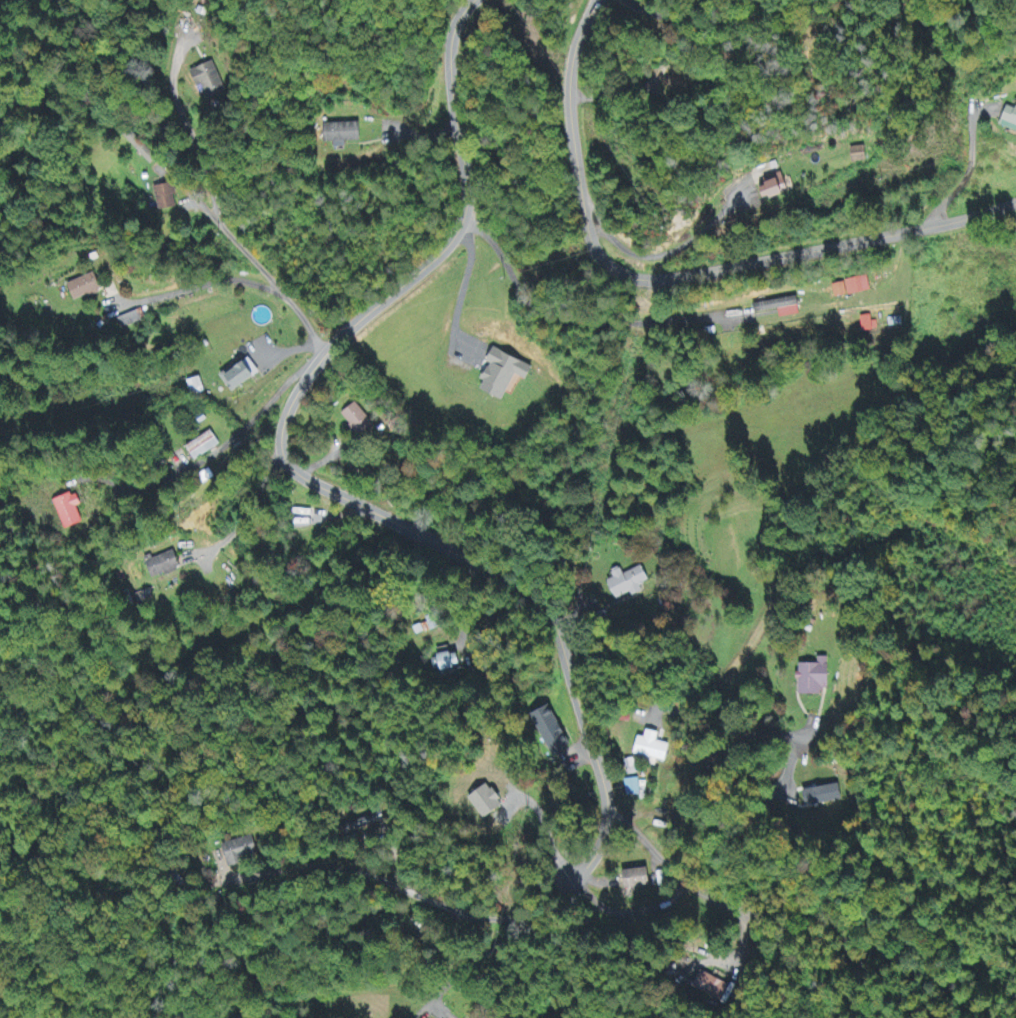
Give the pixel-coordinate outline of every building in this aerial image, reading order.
[(225,94),(213,64),(194,71),(205,101),(225,94)] [(1015,134),(1015,111),(1003,107),(997,129),(1015,134)] [(322,144),(331,144),(331,149),(343,149),(343,143),(359,143),(358,124),(322,126),(322,144)] [(756,200),(786,194),(782,179),(753,185),(756,200)] [(157,188),(160,212),(178,209),(174,185),(157,188)] [(70,284),(76,303),(103,294),(97,276),(70,284)] [(833,299),(868,293),(866,278),(830,285),(833,299)] [(776,319),(797,316),(795,299),(749,305),(751,314),(775,312),(776,319)] [(500,402),(508,376),(522,380),(527,365),(487,352),(483,363),(484,363),(478,382),(479,382),(475,395),(500,402)] [(222,377),(234,395),(260,378),(249,360),(222,377)] [(341,416),(358,440),(374,428),(357,404),(341,416)] [(222,449),(215,433),(188,446),(195,461),(222,449)] [(69,532),(87,523),(80,510),(85,507),(79,493),(56,504),(69,532)] [(183,571),(175,551),(147,562),(154,581),(183,571)] [(650,582),(644,568),(626,576),(623,569),(613,573),(616,579),(610,582),(618,601),(632,594),(634,598),(644,593),(641,586),(650,582)] [(458,653),(431,659),(434,674),(461,667),(458,653)] [(817,697),(817,689),(824,689),(825,658),(815,657),(814,666),(795,665),(795,696),(817,697)] [(560,756),(576,743),(548,708),(531,721),(560,756)] [(658,743),(660,735),(648,732),(646,740),(641,738),(636,756),(665,764),(670,746),(658,743)] [(641,796),(638,780),(624,782),(627,798),(641,796)] [(798,794),(801,810),(844,801),(841,785),(798,794)] [(507,810),(494,787),(473,799),(486,822),(507,810)] [(358,829),(385,824),(384,815),(356,821),(358,829)] [(223,844),(228,866),(257,860),(253,838),(223,844)] [(653,887),(650,870),(625,874),(628,891),(653,887)] [(729,984),(701,974),(695,991),(723,1001),(729,984)]
